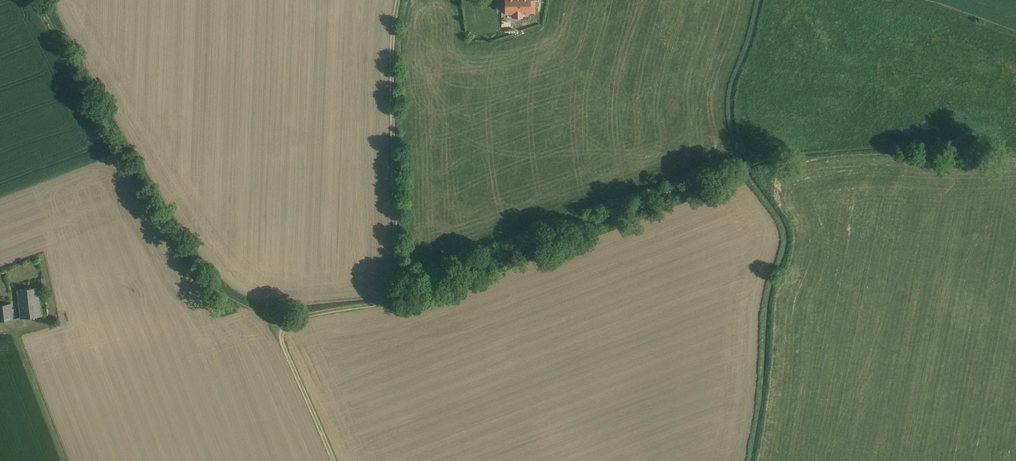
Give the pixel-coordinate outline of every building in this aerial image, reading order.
[(504,14),(528,14),(528,0),(504,0),(504,14)] [(38,287),(18,290),(21,318),(42,316),(38,287)] [(15,318),(14,303),(0,304),(0,327),(1,326),(1,319),(15,318)]
